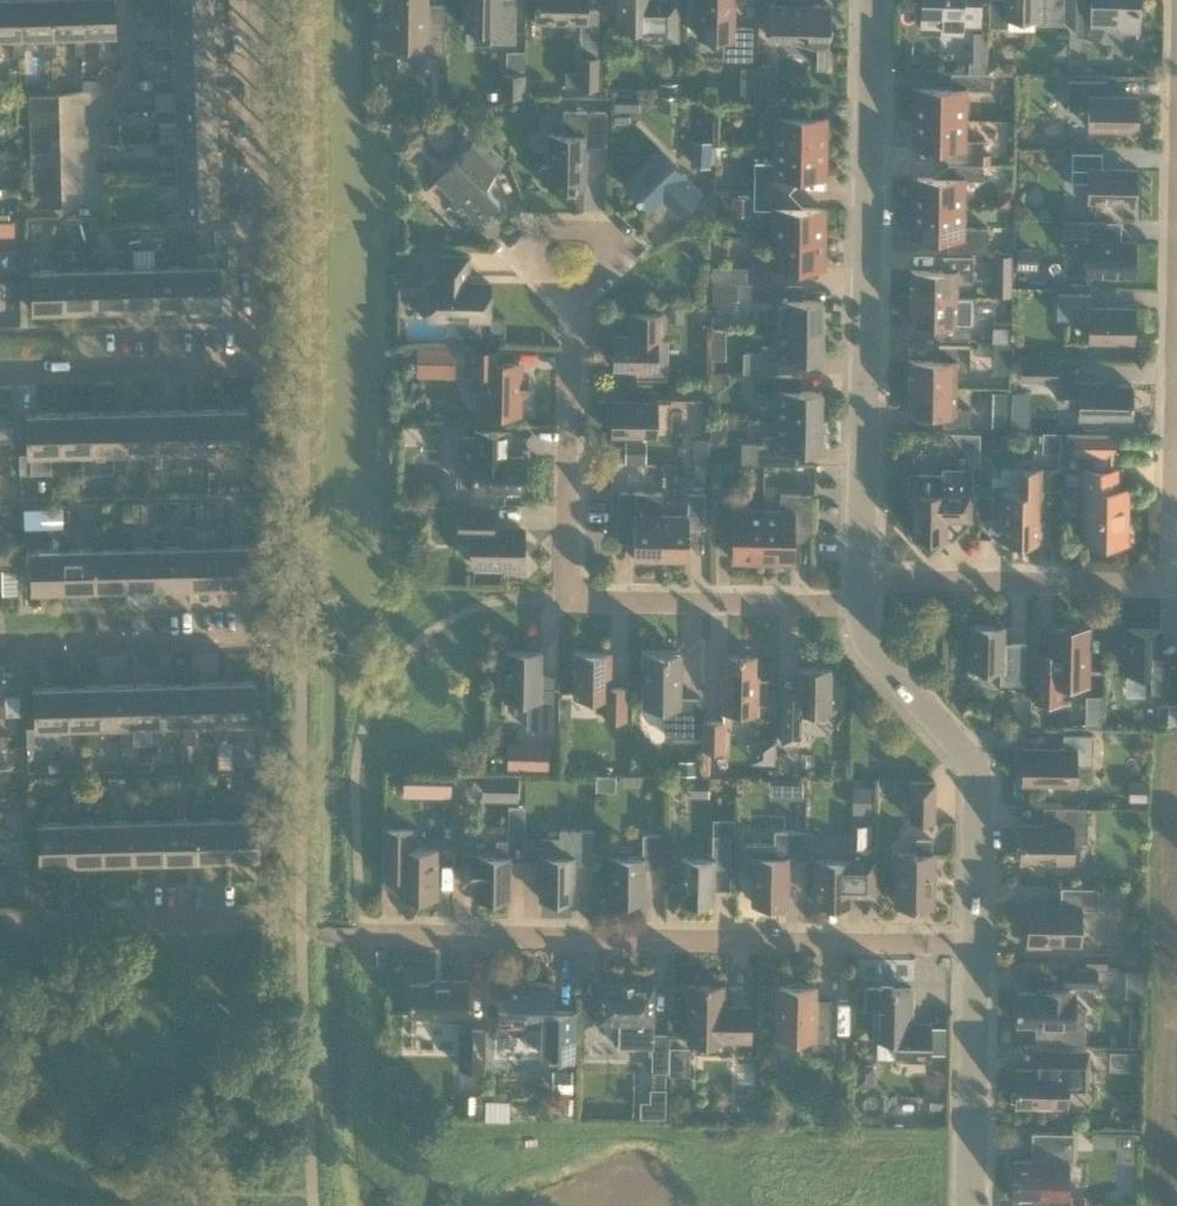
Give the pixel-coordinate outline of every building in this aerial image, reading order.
[(11,35),(17,35),(16,0),(0,0),(0,35),(11,35)] [(17,35),(23,35),(43,35),(49,35),(48,0),(16,0),(17,35)] [(80,34),(79,0),(48,0),(49,35),(43,35),(44,54),(56,54),(56,52),(61,52),(60,34),(74,34),(80,34)] [(80,34),(74,34),(74,53),(97,53),(97,33),(108,33),(116,33),(115,0),(79,0),(80,34)] [(381,23),(381,46),(425,47),(425,55),(445,55),(446,4),(427,4),(427,0),(391,0),(391,24),(381,23)] [(515,41),(516,0),(466,0),(465,28),(492,28),(491,41),(515,41)] [(581,38),(598,38),(599,9),(588,8),(588,0),(536,0),(535,21),(581,22),(581,38)] [(618,27),(643,28),(643,41),(676,41),(677,1),(652,1),(652,0),(618,0),(618,27)] [(753,60),(753,26),(734,26),(735,0),(699,0),(698,36),(723,36),(723,59),(753,60)] [(771,37),(781,37),(817,48),(817,68),(828,68),(829,45),(832,34),(829,33),(830,4),(815,3),(803,0),(775,0),(774,2),(771,2),(771,13),(765,33),(771,34),(771,37)] [(921,31),(962,32),(962,22),(980,23),(980,0),(922,0),(921,31)] [(989,26),(1008,26),(1008,17),(1036,17),(1036,22),(1063,23),(1064,0),(989,0),(989,26)] [(1076,33),(1100,40),(1105,22),(1138,31),(1139,0),(1076,0),(1076,33)] [(1066,53),(1066,41),(1054,41),(1054,52),(1066,53)] [(581,56),(580,87),(599,88),(600,56),(598,56),(597,56),(581,56)] [(986,73),(986,62),(968,62),(968,73),(986,73)] [(110,67),(101,79),(113,88),(122,76),(110,67)] [(524,96),(525,73),(501,73),(500,95),(524,96)] [(914,87),(914,116),(965,117),(966,90),(990,90),(991,74),(986,73),(968,73),(951,73),(950,87),(914,87)] [(1138,96),(1103,95),(1103,80),(1068,79),(1068,108),(1090,108),(1090,128),(1137,128),(1138,96)] [(677,96),(677,83),(660,83),(660,96),(677,96)] [(758,98),(775,98),(776,84),(758,83),(758,98)] [(30,109),(59,109),(59,95),(30,95),(30,109)] [(678,112),(679,98),(662,98),(661,111),(678,112)] [(612,125),(627,126),(638,115),(639,99),(612,99),(612,125)] [(775,116),(775,146),(826,146),(827,116),(790,116),(790,102),(766,101),(766,116),(775,116)] [(30,109),(31,123),(59,123),(59,109),(30,109)] [(549,165),(543,165),(539,169),(539,180),(543,184),(549,184),(549,187),(585,188),(586,144),(606,144),(606,110),(564,110),(564,134),(550,134),(549,165)] [(965,117),(914,116),(913,146),(950,147),(950,162),(983,162),(984,139),(965,139),(965,117)] [(60,137),(59,123),(31,123),(31,137),(60,137)] [(119,125),(104,125),(105,142),(119,142),(119,125)] [(494,148),(481,135),(437,180),(457,199),(451,205),(472,226),(499,198),(482,181),(495,168),(485,158),(494,148)] [(31,137),(31,151),(60,150),(60,137),(31,137)] [(714,142),(693,141),(691,166),(712,167),(714,142)] [(755,173),(755,191),(789,191),(790,175),(826,176),(826,146),(775,146),(774,174),(755,173)] [(662,197),(680,214),(702,192),(685,175),(686,174),(660,147),(625,182),(650,209),(662,197)] [(60,164),(60,150),(31,151),(32,165),(60,164)] [(1089,181),(1088,200),(1136,201),(1136,168),(1102,168),(1102,152),(1073,152),(1072,181),(1089,181)] [(913,176),(912,206),(964,207),(965,178),(983,179),(983,164),(949,163),(949,177),(913,176)] [(32,165),(32,179),(61,178),(60,164),(32,165)] [(177,178),(176,171),(158,171),(158,183),(177,182),(178,211),(219,210),(218,177),(177,178)] [(32,179),(32,193),(61,192),(61,178),(32,179)] [(789,207),(789,191),(755,191),(755,207),(774,208),(773,237),(825,238),(825,208),(789,207)] [(33,207),(61,206),(61,192),(32,193),(33,207)] [(1012,206),(1012,192),(1003,192),(998,197),(997,206),(1012,206)] [(9,218),(9,205),(0,205),(0,219),(9,218)] [(964,207),(912,206),(912,236),(949,237),(949,251),(988,251),(988,227),(964,226),(964,207)] [(1086,273),(1134,274),(1135,241),(1096,240),(1097,221),(1063,220),(1062,239),(1087,240),(1086,273)] [(236,227),(217,228),(217,245),(228,244),(237,244),(236,227)] [(154,246),(166,246),(165,229),(152,230),(152,246),(154,246)] [(825,238),(773,237),(772,266),(754,265),(754,282),(788,282),(788,266),(824,267),(825,238)] [(217,263),(198,264),(190,264),(191,306),(222,305),(221,293),(238,293),(237,244),(228,244),(217,245),(217,263)] [(191,306),(190,264),(198,264),(197,245),(185,245),(185,264),(166,265),(158,265),(159,306),(191,306)] [(155,266),(134,266),(127,266),(127,307),(159,306),(158,265),(166,265),(166,246),(154,246),(155,266)] [(127,307),(127,266),(134,266),(134,247),(123,247),(123,266),(103,267),(95,267),(96,308),(127,307)] [(96,308),(95,267),(103,267),(102,248),(92,249),(92,268),(72,268),(65,268),(65,309),(96,308)] [(65,268),(72,268),(72,249),(59,249),(59,269),(32,269),(33,310),(65,309),(65,268)] [(1040,270),(1040,249),(1020,249),(1019,269),(1040,270)] [(468,273),(469,273),(469,255),(440,255),(440,282),(434,282),(433,317),(490,318),(491,283),(467,283),(468,273)] [(911,269),(911,295),(957,296),(958,282),(972,282),(973,255),(944,255),(943,270),(911,269)] [(713,265),(713,280),(722,280),(723,265),(713,265)] [(1010,296),(1011,275),(994,275),(994,295),(1010,296)] [(737,298),(771,299),(771,283),(737,282),(737,298)] [(1134,308),(1091,307),(1092,292),(1058,292),(1057,318),(1090,319),(1089,339),(1133,340),(1134,308)] [(957,296),(911,295),(910,322),(939,322),(939,337),(972,338),(972,309),(957,309),(957,296)] [(776,298),(776,327),(823,328),(824,299),(776,298)] [(671,308),(671,322),(685,323),(710,323),(710,308),(685,308),(671,308)] [(663,337),(663,313),(632,313),(631,336),(615,335),(614,367),(637,368),(637,377),(668,378),(669,337),(663,337)] [(503,331),(503,318),(490,318),(490,328),(493,331),(503,331)] [(1008,342),(1008,327),(992,326),(992,341),(1008,342)] [(823,328),(776,327),(775,345),(762,344),(762,352),(745,352),(744,371),(778,372),(778,357),(823,357),(823,328)] [(1009,360),(1010,344),(994,343),(993,359),(1009,360)] [(910,359),(909,385),(956,386),(956,372),(970,372),(970,345),(939,344),(939,359),(910,359)] [(417,346),(417,375),(454,376),(455,346),(417,346)] [(485,410),(519,411),(519,363),(500,362),(500,348),(469,347),(468,370),(485,370),(485,410)] [(725,358),(726,347),(711,347),(710,358),(725,358)] [(1020,379),(1057,380),(1057,359),(1021,359),(1020,379)] [(774,402),(774,418),(822,419),(822,390),(802,390),(802,374),(758,373),(758,402),(774,402)] [(1080,418),(1101,418),(1101,415),(1132,416),(1132,384),(1105,383),(1105,381),(1065,381),(1065,403),(1080,403),(1080,418)] [(671,404),(700,404),(700,403),(700,386),(700,385),(671,385),(671,404)] [(956,408),(956,386),(909,385),(909,411),(943,412),(943,426),(972,427),(973,408),(956,408)] [(709,403),(709,386),(700,386),(700,403),(709,403)] [(614,401),(613,435),(657,435),(657,401),(614,401)] [(992,405),(992,425),(1006,425),(1006,406),(992,405)] [(216,448),(207,448),(208,468),(219,467),(219,448),(248,447),(247,406),(215,407),(216,448)] [(184,408),(185,449),(176,449),(176,468),(188,468),(187,448),(207,448),(216,448),(215,407),(184,408)] [(153,449),(144,450),(145,469),(156,469),(156,464),(162,464),(162,449),(176,449),(185,449),(184,408),(152,409),(153,449)] [(90,451),(82,451),(82,471),(94,470),(93,465),(113,465),(113,450),(122,450),(121,409),(89,410),(90,451)] [(113,465),(114,470),(125,470),(124,450),(144,450),(153,449),(152,409),(121,409),(122,450),(113,450),(113,465)] [(58,411),(59,452),(50,452),(51,471),(62,471),(62,452),(82,451),(90,451),(89,410),(58,411)] [(1012,410),(1012,425),(1026,425),(1026,411),(1012,410)] [(59,452),(58,411),(26,412),(27,452),(19,452),(20,472),(31,472),(30,452),(50,452),(59,452)] [(821,448),(822,419),(774,418),(774,443),(748,443),(748,462),(777,463),(778,448),(821,448)] [(12,442),(12,421),(0,421),(0,442),(12,442)] [(504,493),(525,494),(525,456),(509,455),(510,430),(476,430),(476,435),(461,435),(461,459),(458,459),(458,479),(462,484),(474,485),(473,489),(504,490),(504,493)] [(1043,431),(1042,451),(1059,451),(1060,432),(1043,431)] [(1072,434),(1071,456),(1115,457),(1115,435),(1072,434)] [(646,461),(646,440),(625,440),(625,461),(646,461)] [(1065,472),(1079,473),(1079,457),(1066,456),(1065,472)] [(946,537),(946,520),(972,521),(973,466),(972,466),(971,470),(945,469),(945,474),(911,473),(910,493),(914,493),(913,536),(946,537)] [(1003,538),(1039,539),(1041,469),(1023,469),(1022,493),(1004,492),(1003,538)] [(1083,540),(1125,541),(1125,521),(1127,519),(1127,508),(1125,505),(1125,489),(1116,489),(1116,470),(1082,469),(1082,490),(1088,490),(1087,513),(1084,513),(1083,540)] [(733,560),(763,561),(764,509),(735,509),(735,486),(719,486),(718,526),(734,526),(733,560)] [(635,526),(635,559),(662,559),(663,514),(663,491),(620,491),(620,526),(635,526)] [(706,492),(689,492),(689,514),(663,514),(662,559),(689,560),(689,527),(705,527),(706,492)] [(764,509),(763,561),(793,561),(794,529),(811,530),(812,493),(781,493),(781,510),(764,509)] [(503,570),(523,570),(524,529),(493,529),(494,504),(458,504),(458,539),(473,539),(472,563),(503,564),(503,570)] [(248,544),(228,544),(219,545),(220,585),(252,584),(251,544),(259,544),(259,524),(247,524),(248,544)] [(216,532),(196,533),(197,545),(188,545),(189,586),(220,585),(219,545),(228,544),(227,525),(216,525),(216,532)] [(154,546),(134,547),(126,547),(126,587),(158,586),(157,546),(165,546),(165,526),(154,527),(154,546)] [(165,546),(157,546),(158,586),(189,586),(188,545),(197,545),(196,533),(196,526),(185,526),(185,545),(165,546)] [(126,587),(126,547),(134,547),(134,527),(122,527),(123,547),(103,547),(94,548),(95,588),(126,587)] [(92,548),(72,548),(63,548),(63,589),(95,588),(94,548),(103,547),(103,528),(91,528),(92,548)] [(63,548),(72,548),(71,529),(60,529),(60,548),(31,549),(32,590),(63,589),(63,548)] [(1001,683),(1026,683),(1027,642),(1004,642),(1004,625),(972,625),(971,668),(1001,668),(1001,683)] [(1162,628),(1128,628),(1127,671),(1147,672),(1146,695),(1176,696),(1176,645),(1161,645),(1162,628)] [(1088,633),(1054,632),(1053,652),(1038,652),(1037,700),(1061,701),(1061,684),(1087,684),(1088,633)] [(554,730),(555,688),(541,687),(541,651),(507,650),(507,660),(501,660),(499,666),(499,677),(501,683),(507,683),(506,699),(528,699),(527,716),(527,729),(554,730)] [(606,718),(626,718),(627,687),(610,686),(610,652),(576,652),(576,695),(595,695),(595,710),(606,710),(606,718)] [(666,734),(700,735),(701,698),(681,698),(682,653),(645,653),(645,705),(666,705),(666,734)] [(773,698),(773,683),(768,678),(758,678),(758,676),(755,676),(755,655),(728,654),(728,675),(725,675),(724,711),(758,711),(758,703),(768,703),(773,698)] [(811,742),(811,725),(811,710),(830,710),(831,667),(800,666),(799,684),(784,683),(782,741),(811,742)] [(255,680),(219,681),(220,722),(214,722),(215,741),(227,740),(226,722),(256,721),(255,680)] [(183,723),(189,722),(188,681),(158,682),(159,723),(153,723),(153,742),(164,742),(164,723),(183,723)] [(195,722),(214,722),(220,722),(219,681),(188,681),(189,722),(183,723),(184,741),(196,741),(195,722)] [(158,682),(125,683),(126,724),(121,724),(121,743),(132,743),(132,723),(153,723),(159,723),(158,682)] [(94,683),(62,684),(63,726),(57,726),(58,745),(69,745),(68,726),(89,725),(95,725),(94,683)] [(101,725),(121,724),(126,724),(125,683),(94,683),(95,725),(89,725),(91,744),(101,744),(101,725)] [(57,726),(63,726),(62,684),(34,685),(35,726),(27,726),(28,746),(39,745),(38,727),(57,726)] [(5,713),(16,713),(15,700),(5,700),(5,703),(5,713)] [(1176,723),(1176,703),(1158,703),(1158,722),(1176,723)] [(703,751),(724,751),(725,720),(704,720),(703,751)] [(1023,748),(1023,781),(1093,782),(1093,734),(1064,733),(1064,749),(1023,748)] [(777,755),(776,740),(754,742),(755,757),(777,755)] [(528,743),(528,768),(548,768),(548,743),(528,743)] [(695,773),(695,760),(679,760),(678,773),(695,773)] [(435,774),(435,791),(450,791),(450,775),(435,774)] [(505,776),(504,799),(518,799),(518,776),(505,776)] [(803,797),(804,778),(787,778),(786,797),(803,797)] [(909,821),(936,821),(936,780),(909,780),(909,821)] [(1147,800),(1147,781),(1129,780),(1128,800),(1147,800)] [(871,812),(871,786),(853,786),(852,812),(871,812)] [(255,796),(255,816),(235,817),(229,817),(230,857),(260,857),(260,851),(270,850),(270,816),(267,816),(267,796),(255,796)] [(8,808),(8,797),(0,797),(0,808),(8,808)] [(198,858),(197,818),(203,817),(203,797),(192,798),(193,818),(172,818),(166,819),(167,859),(198,858)] [(215,817),(203,817),(197,818),(198,858),(230,857),(229,817),(235,817),(234,797),(226,797),(223,797),(223,817),(215,817)] [(167,859),(166,819),(172,818),(172,798),(161,799),(162,819),(141,819),(135,819),(136,860),(167,859)] [(130,820),(110,820),(103,820),(104,860),(136,860),(135,819),(141,819),(140,799),(129,800),(130,820)] [(104,860),(103,820),(110,820),(109,800),(98,800),(99,820),(78,821),(72,821),(73,861),(104,860)] [(39,862),(73,861),(72,821),(78,821),(78,801),(67,801),(68,820),(38,821),(39,862)] [(497,854),(478,854),(478,855),(464,854),(463,883),(478,883),(477,897),(509,898),(510,859),(525,860),(526,805),(510,805),(509,839),(497,839),(497,854)] [(1021,860),(1073,861),(1073,840),(1088,841),(1089,806),(1056,806),(1056,825),(1022,824),(1021,860)] [(9,840),(9,828),(0,829),(0,840),(9,840)] [(384,876),(401,877),(401,896),(437,896),(438,848),(412,848),(412,828),(385,828),(384,876)] [(542,842),(542,855),(541,898),(574,899),(574,862),(594,863),(594,829),(561,828),(560,843),(542,842)] [(788,903),(788,859),(805,859),(806,830),(775,830),(775,844),(744,844),(743,876),(754,877),(754,902),(788,903)] [(644,833),(643,857),(613,856),(612,900),(644,900),(644,867),(659,867),(660,833),(644,833)] [(682,857),(681,901),(714,901),(714,868),(731,868),(732,834),(713,834),(713,858),(682,857)] [(897,904),(934,905),(935,853),(932,853),(932,838),(917,838),(917,852),(898,852),(897,904)] [(817,903),(851,904),(851,896),(875,897),(876,847),(851,846),(850,860),(818,859),(817,903)] [(10,871),(10,860),(0,861),(0,871),(10,871)] [(1099,908),(1099,886),(1061,885),(1061,906),(1030,905),(1029,946),(1049,946),(1050,941),(1080,941),(1081,907),(1099,908)] [(1106,966),(1106,953),(1086,952),(1086,966),(1106,966)] [(1063,986),(1097,986),(1097,967),(1063,967),(1063,986)] [(1142,995),(1143,967),(1125,967),(1125,994),(1142,995)] [(430,1018),(467,1019),(468,980),(431,979),(431,983),(411,982),(410,1014),(430,1015),(430,1018)] [(549,1061),(574,1061),(574,1009),(553,1009),(554,983),(556,983),(556,981),(522,981),(522,982),(506,982),(506,999),(498,999),(498,1024),(506,1024),(508,1028),(511,1031),(515,1033),(519,1033),(523,1033),(527,1031),(530,1028),(532,1025),(540,1025),(540,1024),(542,1024),(541,1055),(551,1055),(551,1059),(549,1059),(549,1061)] [(655,983),(634,983),(634,981),(622,981),(622,983),(601,982),(600,1021),(621,1021),(621,1046),(653,1046),(653,1032),(654,1032),(655,983)] [(794,982),(788,985),(780,985),(779,1036),(813,1037),(813,1050),(832,1051),(833,999),(815,999),(815,985),(807,985),(801,982),(794,982)] [(690,984),(689,1040),(723,1041),(724,1040),(751,1040),(751,1005),(724,1005),(724,984),(690,984)] [(897,1058),(930,1058),(931,1022),(912,1021),(913,987),(868,986),(867,1007),(876,1007),(876,1038),(898,1038),(897,1058)] [(1038,1023),(1038,1026),(1038,1040),(1085,1041),(1085,1009),(1075,1000),(1075,990),(1039,989),(1039,991),(1019,991),(1018,1023),(1038,1023)] [(485,1068),(486,1029),(461,1028),(461,1067),(485,1068)] [(669,1071),(670,1046),(670,1032),(654,1032),(653,1032),(653,1046),(652,1070),(669,1071)] [(670,1046),(669,1071),(669,1074),(688,1075),(689,1047),(670,1046)] [(1016,1104),(1068,1105),(1068,1083),(1088,1084),(1088,1051),(1051,1050),(1050,1069),(1017,1068),(1016,1104)] [(873,1085),(873,1064),(857,1063),(857,1085),(873,1085)] [(571,1090),(572,1070),(552,1069),(552,1090),(571,1090)] [(942,1108),(943,1091),(930,1090),(929,1107),(942,1108)] [(464,1093),(464,1110),(477,1110),(477,1093),(464,1093)] [(642,1101),(642,1116),(666,1116),(666,1102),(651,1101),(642,1101)] [(1093,1130),(1093,1144),(1117,1144),(1117,1130),(1093,1130)] [(1015,1159),(1015,1200),(1037,1201),(1037,1196),(1068,1197),(1069,1168),(1073,1168),(1074,1132),(1033,1131),(1032,1159),(1015,1159)] [(1084,1195),(1070,1195),(1070,1205),(1084,1205),(1084,1195)]
